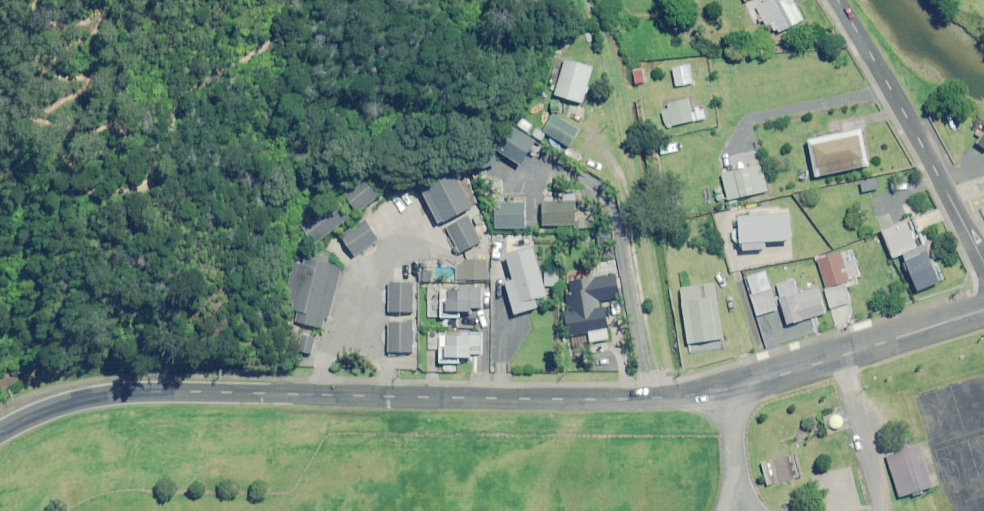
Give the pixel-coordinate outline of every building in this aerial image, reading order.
[(782,32),(800,23),(791,4),(795,2),(795,0),(771,0),(758,7),(768,26),(772,24),(776,31),(780,29),(782,32)] [(592,69),(563,63),(556,96),(584,102),(592,69)] [(694,83),(690,65),(677,67),(678,74),(682,73),(685,85),(694,83)] [(646,84),(643,70),(631,73),(634,86),(646,84)] [(669,108),(662,109),(665,123),(672,121),(673,126),(707,119),(705,107),(691,110),(689,99),(668,103),(669,108)] [(580,130),(554,115),(544,133),(570,147),(580,130)] [(522,166),(542,132),(522,120),(517,129),(512,126),(497,151),(522,166)] [(866,166),(859,135),(814,144),(820,175),(866,166)] [(762,164),(722,174),(729,200),(768,190),(762,164)] [(475,207),(458,175),(426,192),(460,253),(483,240),(467,211),(475,207)] [(369,178),(348,193),(362,212),(383,197),(369,178)] [(880,188),(878,178),(861,181),(863,191),(880,188)] [(352,220),(339,200),(303,222),(315,242),(352,220)] [(576,211),(577,202),(545,201),(544,225),(574,226),(575,226),(576,226),(579,226),(579,228),(595,229),(596,212),(576,211)] [(526,229),(527,203),(497,202),(496,228),(526,229)] [(734,212),(736,238),(742,238),(743,248),(762,247),(762,238),(787,237),(787,215),(764,215),(763,210),(734,212)] [(918,248),(906,219),(881,230),(893,258),(904,253),(921,291),(940,282),(924,245),(918,248)] [(381,240),(369,221),(343,237),(356,256),(381,240)] [(548,295),(535,249),(509,256),(516,281),(508,283),(517,314),(539,308),(536,299),(548,295)] [(860,278),(854,250),(819,257),(830,308),(851,303),(846,281),(860,278)] [(291,320),(323,327),(325,317),(330,318),(342,264),(304,257),(291,320)] [(457,266),(457,278),(489,279),(490,259),(466,259),(457,266)] [(777,310),(766,270),(747,275),(758,315),(777,310)] [(434,272),(421,272),(421,281),(434,282),(434,272)] [(590,343),(610,341),(605,299),(620,298),(618,274),(566,279),(571,330),(589,328),(590,343)] [(798,293),(794,280),(776,285),(788,325),(826,314),(818,287),(798,293)] [(415,281),(392,281),(391,311),(415,311),(415,281)] [(724,338),(716,283),(681,288),(690,343),(724,338)] [(483,287),(445,285),(445,287),(429,286),(427,317),(461,318),(461,312),(481,313),(483,287)] [(415,320),(391,320),(391,351),(415,351),(415,320)] [(318,333),(302,329),(297,352),(313,355),(318,333)] [(481,357),(481,336),(441,334),(440,363),(460,363),(461,356),(481,357)] [(888,453),(900,496),(913,493),(914,497),(924,494),(923,490),(933,487),(921,444),(888,453)]
